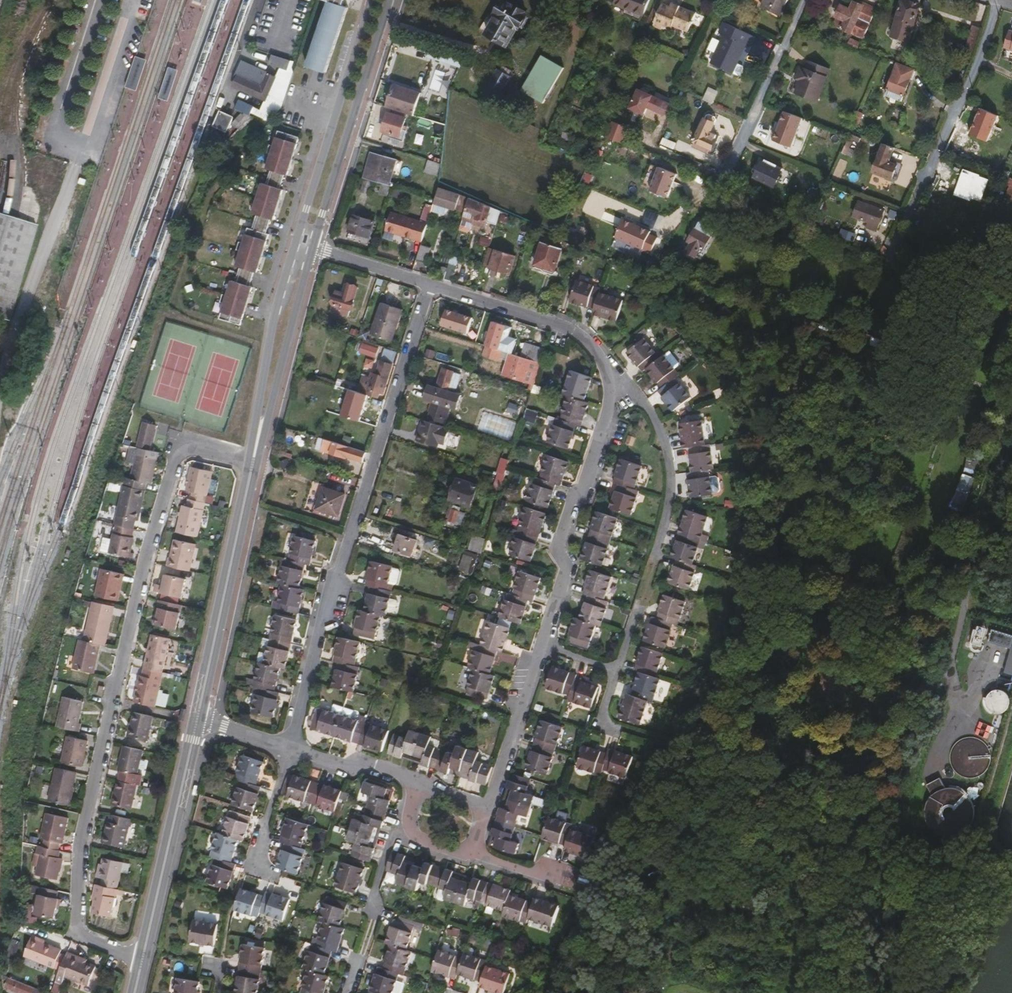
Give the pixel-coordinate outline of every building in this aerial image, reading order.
[(349,3),(344,2),(344,0),(328,0),(307,63),(326,70),(349,3)] [(649,0),(617,0),(616,4),(643,15),(649,0)] [(786,0),(764,0),(760,7),(778,16),(786,0)] [(924,2),(922,2),(923,0),(905,0),(895,35),(913,40),(924,2)] [(850,31),(862,5),(855,2),(853,1),(849,9),(842,6),(837,16),(845,19),(841,27),(850,31)] [(862,36),(876,7),(863,2),(862,5),(850,31),(862,36)] [(506,46),(516,29),(517,30),(525,16),(522,15),(523,13),(514,8),(513,9),(502,3),(495,15),(493,13),(488,22),(492,25),(486,35),(506,46)] [(686,32),(694,14),(678,7),(676,10),(669,7),(660,4),(651,25),(660,29),(662,26),(670,29),(671,25),(686,32)] [(841,27),(845,19),(837,16),(834,23),(841,27)] [(730,74),(743,44),(750,47),(754,38),(723,23),(719,32),(724,34),(710,65),(730,74)] [(972,55),(980,29),(972,27),(962,55),(965,56),(963,63),(968,64),(972,55)] [(1007,32),(1001,49),(1011,53),(1011,34),(1007,32)] [(647,47),(639,43),(637,48),(645,52),(647,47)] [(443,64),(446,56),(430,51),(428,59),(443,64)] [(292,70),(295,61),(272,54),(270,63),(292,70)] [(138,92),(148,61),(137,57),(127,88),(138,92)] [(538,111),(558,75),(536,63),(516,98),(538,111)] [(265,102),(275,79),(242,64),(232,86),(265,102)] [(809,100),(820,72),(804,65),(802,70),(792,66),(788,77),(793,79),(788,92),(809,100)] [(902,96),(911,72),(895,65),(885,90),(902,96)] [(167,67),(160,98),(171,101),(177,69),(167,67)] [(495,101),(508,78),(496,71),(484,93),(483,94),(495,101)] [(399,106),(405,88),(392,84),(387,102),(399,106)] [(412,115),(419,92),(405,88),(399,106),(398,111),(412,115)] [(899,102),(902,96),(885,90),(883,95),(899,102)] [(645,116),(648,109),(665,116),(669,105),(638,91),(631,110),(645,116)] [(495,101),(483,94),(484,93),(483,92),(478,100),(491,108),(495,101)] [(249,116),(253,107),(239,100),(235,109),(249,116)] [(398,111),(399,106),(387,102),(385,107),(398,111)] [(996,116),(979,109),(968,135),(986,142),(996,116)] [(226,132),(232,117),(220,112),(213,126),(226,132)] [(399,136),(405,118),(387,112),(381,130),(399,136)] [(800,118),(782,112),(771,141),(790,147),(800,118)] [(711,154),(718,137),(712,134),(715,126),(705,122),(694,147),(711,154)] [(297,143),(300,134),(278,128),(274,143),(269,142),(267,150),(271,151),(292,158),(297,143)] [(210,154),(215,144),(205,140),(201,150),(210,154)] [(888,180),(894,165),(896,166),(902,152),(891,148),(879,176),(888,180)] [(201,171),(208,155),(200,151),(193,167),(201,171)] [(290,165),(292,158),(271,151),(266,166),(270,168),(268,175),(282,180),(285,172),(287,173),(290,165)] [(387,185),(395,159),(371,152),(363,177),(387,185)] [(436,176),(440,164),(428,160),(425,172),(436,176)] [(773,187),(782,169),(771,163),(768,168),(761,164),(760,167),(756,165),(754,167),(752,170),(753,173),(756,174),(754,178),(773,187)] [(899,184),(905,169),(896,166),(894,165),(888,180),(899,184)] [(669,199),(678,175),(660,168),(651,191),(669,199)] [(281,194),(283,187),(280,186),(282,180),(268,175),(266,182),(262,181),(257,196),(278,202),(281,194)] [(1005,177),(1003,184),(1007,186),(1002,200),(1011,204),(1011,180),(1005,177)] [(366,195),(370,182),(362,180),(358,192),(366,195)] [(386,196),(388,188),(380,186),(378,194),(386,196)] [(463,212),(468,198),(460,194),(460,196),(440,189),(435,204),(446,208),(455,210),(463,212)] [(276,210),(278,202),(257,196),(252,211),(256,213),(254,220),(268,224),(271,217),(273,218),(276,210)] [(486,223),(491,208),(469,198),(462,219),(473,223),(474,219),(486,223)] [(444,214),(446,208),(435,204),(433,203),(430,211),(441,215),(444,214)] [(862,214),(865,205),(858,203),(855,211),(862,214)] [(876,227),(882,212),(865,205),(862,214),(860,220),(870,224),(876,227)] [(860,220),(862,214),(855,211),(853,217),(860,220)] [(413,240),(419,222),(389,212),(384,231),(413,240)] [(37,226),(14,219),(3,216),(0,215),(0,320),(9,322),(37,226)] [(365,245),(373,221),(353,215),(345,238),(365,245)] [(470,231),(473,223),(462,219),(459,230),(467,233),(470,231)] [(265,243),(269,232),(266,231),(268,224),(254,220),(252,227),(248,225),(243,241),(238,240),(236,248),(240,250),(261,256),(265,243)] [(638,248),(647,232),(651,234),(651,233),(624,220),(615,238),(638,248)] [(874,232),(876,227),(870,224),(867,230),(874,232)] [(703,250),(712,232),(699,225),(689,242),(691,243),(686,253),(696,258),(701,248),(703,250)] [(643,250),(651,234),(647,232),(638,248),(643,250)] [(482,234),(480,244),(489,246),(491,235),(482,234)] [(553,273),(560,251),(540,244),(533,266),(553,273)] [(424,263),(429,248),(419,245),(414,260),(424,263)] [(490,270),(496,251),(488,249),(482,267),(490,270)] [(259,263),(261,256),(240,250),(235,264),(240,266),(237,273),(252,277),(254,270),(257,271),(259,263)] [(509,276),(515,257),(496,251),(490,270),(509,276)] [(451,282),(456,267),(448,264),(443,280),(451,282)] [(250,292),(252,285),(250,284),(252,277),(237,273),(235,280),(231,279),(226,294),(248,301),(250,292)] [(598,293),(599,288),(576,281),(569,302),(593,309),(598,293)] [(350,310),(357,288),(345,285),(343,292),(335,290),(330,304),(339,307),(337,315),(346,318),(349,310),(350,310)] [(248,301),(226,294),(222,293),(220,301),(224,302),(219,317),(240,324),(244,312),(248,301)] [(616,322),(622,300),(598,293),(593,309),(591,314),(616,322)] [(337,315),(339,307),(330,304),(327,312),(337,315)] [(391,342),(401,311),(381,304),(370,336),(391,342)] [(491,322),(483,345),(484,346),(502,351),(505,343),(500,341),(504,326),(491,322)] [(505,343),(509,328),(504,326),(500,341),(505,343)] [(657,358),(642,339),(625,352),(640,372),(644,368),(657,358)] [(373,356),(376,347),(362,343),(359,352),(373,356)] [(540,362),(543,350),(524,344),(520,356),(540,362)] [(500,358),(502,351),(484,346),(482,352),(500,358)] [(532,385),(539,363),(509,353),(502,375),(532,385)] [(677,375),(661,355),(657,358),(644,368),(660,388),(673,378),(677,375)] [(382,394),(391,365),(380,362),(376,374),(371,373),(369,377),(363,375),(360,386),(367,389),(365,393),(377,397),(379,393),(382,394)] [(453,394),(459,375),(442,369),(435,389),(427,386),(423,399),(432,402),(427,418),(443,424),(449,407),(455,409),(459,396),(453,394)] [(581,399),(589,375),(568,369),(560,392),(566,394),(581,399)] [(689,398),(673,378),(660,388),(656,392),(672,412),(689,398)] [(579,425),(586,400),(581,399),(566,394),(558,418),(574,423),(579,425)] [(566,447),(574,423),(558,418),(552,416),(545,441),(566,447)] [(702,445),(699,420),(678,422),(680,448),(685,447),(702,445)] [(444,444),(448,429),(422,421),(416,441),(436,447),(438,442),(444,444)] [(151,449),(157,425),(145,422),(139,446),(151,449)] [(345,457),(348,447),(318,438),(316,444),(321,445),(320,451),(344,459),(345,457)] [(710,469),(706,444),(702,445),(685,447),(689,472),(705,469),(710,469)] [(151,474),(152,470),(153,470),(157,451),(151,449),(139,446),(136,446),(129,477),(124,476),(122,484),(144,488),(145,481),(151,483),(152,475),(151,474)] [(354,460),(358,450),(348,447),(345,457),(354,460)] [(497,466),(501,455),(495,453),(496,452),(486,449),(481,463),(491,466),(492,464),(497,466)] [(362,462),(365,453),(358,450),(354,460),(362,462)] [(559,485),(566,461),(545,454),(538,478),(554,483),(559,485)] [(972,478),(979,460),(966,454),(965,466),(963,474),(972,478)] [(640,465),(640,463),(619,456),(612,480),(617,482),(633,487),(635,480),(640,465)] [(504,475),(509,461),(501,458),(497,473),(499,474),(504,475)] [(204,501),(212,470),(190,465),(184,489),(191,490),(189,498),(204,501)] [(642,482),(647,467),(640,465),(635,480),(642,482)] [(708,495),(705,469),(689,472),(684,472),(686,498),(708,495)] [(500,489),(504,475),(499,474),(495,488),(500,489)] [(966,493),(972,478),(963,474),(957,489),(966,493)] [(546,507),(554,483),(538,478),(533,476),(525,501),(546,507)] [(335,477),(331,487),(343,491),(347,481),(335,477)] [(469,506),(475,485),(455,479),(448,500),(469,506)] [(630,513),(637,488),(633,487),(617,482),(609,506),(630,513)] [(134,519),(137,504),(141,505),(144,489),(144,488),(122,484),(121,484),(112,523),(113,523),(132,528),(134,519)] [(337,516),(344,494),(322,487),(318,501),(319,501),(317,509),(337,516)] [(960,510),(966,493),(957,489),(952,498),(947,505),(960,510)] [(196,536),(204,501),(189,498),(187,497),(185,504),(181,503),(175,531),(196,536)] [(536,537),(544,513),(523,506),(515,530),(536,537)] [(696,538),(704,515),(683,508),(675,532),(696,538)] [(457,526),(461,513),(450,509),(445,522),(457,526)] [(609,538),(616,516),(596,510),(588,532),(609,538)] [(129,552),(133,536),(130,536),(132,528),(113,523),(110,539),(107,553),(128,557),(129,552)] [(529,561),(536,537),(515,530),(508,554),(529,561)] [(601,562),(609,538),(588,532),(581,555),(601,562)] [(689,560),(696,538),(675,532),(668,553),(674,554),(689,560)] [(307,564),(313,540),(292,535),(286,558),(303,563),(307,564)] [(411,555),(416,540),(400,535),(395,550),(411,555)] [(480,554),(484,539),(472,536),(468,550),(480,554)] [(107,553),(110,539),(102,538),(99,551),(107,553)] [(188,570),(195,544),(173,539),(169,557),(168,557),(166,565),(188,570)] [(468,572),(472,557),(463,554),(459,569),(468,572)] [(687,585),(695,561),(689,560),(674,554),(666,579),(687,585)] [(297,586),(303,563),(286,558),(281,557),(275,580),(280,581),(297,586)] [(391,567),(391,565),(369,560),(363,584),(368,585),(385,589),(387,582),(391,567)] [(602,597),(610,573),(589,566),(581,590),(586,592),(602,597)] [(397,582),(399,572),(397,569),(391,567),(387,582),(393,584),(397,582)] [(117,600),(123,573),(100,568),(93,594),(117,600)] [(530,600),(538,577),(517,570),(510,594),(526,599),(530,600)] [(180,597),(184,577),(164,573),(163,578),(162,584),(158,583),(154,582),(152,591),(180,597)] [(295,612),(301,587),(297,586),(280,581),(274,607),(295,612)] [(384,615),(390,591),(385,589),(368,585),(362,609),(379,613),(384,615)] [(676,620),(683,597),(663,590),(655,614),(671,619),(676,620)] [(518,623),(526,599),(510,594),(505,592),(497,616),(518,623)] [(599,623),(607,598),(602,597),(586,592),(578,616),(595,622),(599,623)] [(175,628),(180,604),(160,599),(158,607),(155,624),(175,628)] [(104,645),(113,605),(92,600),(82,640),(99,644),(104,645)] [(372,638),(379,613),(362,609),(357,608),(351,632),(372,638)] [(287,642),(293,618),(272,612),(266,636),(287,642)] [(663,643),(671,619),(655,614),(650,612),(642,636),(663,643)] [(587,646),(595,622),(578,616),(573,615),(566,639),(587,646)] [(500,651),(507,628),(487,621),(479,645),(495,650),(500,651)] [(161,671),(169,637),(150,633),(143,667),(161,671)] [(989,633),(986,646),(1008,652),(1003,674),(1011,676),(1011,639),(989,633)] [(281,666),(287,642),(266,636),(262,650),(260,661),(276,665),(281,666)] [(351,665),(357,641),(336,636),(330,660),(334,661),(351,665)] [(92,673),(99,644),(82,640),(78,639),(71,668),(92,673)] [(487,673),(495,650),(479,645),(474,643),(466,666),(471,668),(487,673)] [(654,673),(662,649),(640,643),(633,667),(638,668),(654,673)] [(260,661),(262,650),(256,649),(253,659),(255,659),(260,661)] [(270,689),(276,665),(260,661),(255,659),(249,683),(254,685),(270,689)] [(350,691),(356,666),(351,665),(334,661),(328,685),(350,691)] [(572,677),(574,672),(549,664),(543,686),(567,693),(572,677)] [(155,706),(162,672),(161,671),(143,667),(141,675),(139,675),(133,701),(155,706)] [(484,698),(492,675),(487,673),(471,668),(463,692),(484,698)] [(651,699),(659,674),(654,673),(638,668),(630,692),(647,697),(651,699)] [(589,705),(596,684),(572,677),(567,693),(566,698),(589,705)] [(269,714),(275,690),(270,689),(254,685),(248,709),(269,714)] [(639,722),(647,697),(630,692),(626,691),(618,715),(639,722)] [(1008,702),(1008,699),(1007,697),(1005,695),(1002,693),(1000,692),(997,691),(994,692),(991,693),(989,695),(987,697),(986,699),(985,702),(985,705),(986,708),(988,710),(990,712),(993,714),(995,714),(998,714),(1001,714),(1004,712),(1006,710),(1007,708),(1008,705),(1008,702)] [(158,706),(167,707),(168,693),(160,692),(158,706)] [(79,712),(77,712),(79,707),(80,707),(82,699),(62,695),(55,725),(77,730),(79,722),(77,721),(79,712)] [(332,732),(339,712),(316,704),(309,725),(332,732)] [(147,741),(153,715),(134,711),(128,736),(147,741)] [(356,740),(363,720),(339,712),(332,732),(356,740)] [(553,748),(561,724),(539,718),(532,742),(553,748)] [(380,748),(387,727),(363,720),(356,740),(380,748)] [(412,753),(419,731),(409,728),(407,736),(393,731),(386,751),(400,755),(401,752),(402,750),(412,753)] [(434,766),(440,747),(427,742),(429,735),(419,731),(412,753),(422,756),(421,759),(420,762),(434,766)] [(80,764),(86,739),(66,734),(61,760),(80,764)] [(986,770),(988,768),(989,763),(990,758),(989,753),(987,749),(986,746),(983,743),(978,740),(974,738),(971,738),(966,738),(961,740),(957,743),(955,744),(952,749),(950,753),(950,758),(950,763),(951,766),(952,768),(955,772),(959,775),(964,777),(969,778),(971,778),(976,777),(981,775),(983,774),(986,770)] [(546,773),(553,748),(532,742),(524,766),(546,773)] [(459,768),(466,747),(456,743),(453,751),(440,747),(434,766),(447,770),(448,768),(449,765),(459,768)] [(600,768),(606,750),(582,743),(575,765),(599,773),(600,768)] [(136,774),(142,749),(123,745),(117,769),(136,774)] [(625,776),(632,753),(607,746),(606,750),(600,768),(625,776)] [(484,782),(490,764),(474,758),(476,750),(466,747),(459,768),(469,772),(468,777),(484,782)] [(254,784),(262,760),(241,753),(233,777),(238,778),(254,784)] [(67,803),(74,769),(54,765),(47,798),(67,803)] [(953,777),(954,774),(953,772),(950,770),(948,772),(946,774),(947,777),(950,779),(952,778),(953,777)] [(524,791),(529,777),(509,771),(505,785),(508,786),(510,787),(507,797),(529,804),(533,794),(524,791)] [(310,802),(317,782),(294,774),(287,794),(310,802)] [(251,809),(258,785),(254,784),(238,778),(230,802),(251,809)] [(130,807),(136,783),(117,779),(111,803),(130,807)] [(387,813),(391,799),(389,799),(385,797),(388,787),(366,780),(363,791),(372,793),(367,807),(387,813)] [(334,810),(341,789),(317,782),(310,802),(334,810)] [(950,835),(952,787),(947,787),(941,789),(936,792),(934,794),(931,799),(929,802),(928,805),(928,811),(928,817),(929,820),(931,822),(934,827),(936,829),(941,832),(947,834),(950,835)] [(973,822),(974,820),(975,814),(975,808),(974,802),(971,797),(967,792),(962,789),(956,787),(952,787),(950,835),(956,834),(962,832),(964,831),(969,827),(973,822)] [(526,814),(529,804),(507,797),(504,806),(502,805),(499,804),(494,820),(513,826),(518,811),(526,814)] [(382,827),(387,813),(367,807),(363,820),(355,818),(351,829),(373,836),(376,825),(381,826),(382,827)] [(433,817),(435,812),(431,807),(425,809),(424,814),(427,819),(433,817)] [(241,839),(249,815),(228,808),(220,832),(237,838),(241,839)] [(57,840),(59,829),(63,830),(66,817),(44,812),(39,836),(42,837),(41,844),(55,848),(57,840)] [(129,825),(131,817),(109,812),(107,820),(106,820),(104,827),(106,828),(105,834),(103,834),(101,840),(123,845),(128,825),(129,825)] [(564,843),(570,827),(571,822),(547,814),(540,835),(564,843)] [(299,846),(307,822),(286,815),(278,839),(283,841),(299,846)] [(509,839),(513,826),(494,820),(489,833),(493,834),(495,835),(492,845),(514,852),(517,842),(509,839)] [(587,855),(594,834),(570,827),(564,843),(563,847),(587,855)] [(372,860),(376,847),(374,846),(370,845),(373,836),(351,829),(348,838),(356,840),(352,854),(372,860)] [(229,861),(237,838),(220,832),(216,831),(208,855),(213,856),(229,861)] [(297,871),(304,848),(299,846),(283,841),(276,864),(297,871)] [(55,878),(60,856),(57,856),(58,848),(55,848),(41,844),(37,843),(35,851),(38,852),(35,864),(33,873),(55,878)] [(408,886),(415,864),(404,861),(405,858),(406,855),(393,851),(387,871),(400,875),(397,883),(408,886)] [(114,887),(118,870),(121,860),(101,856),(100,861),(97,875),(100,876),(98,884),(114,887)] [(226,887),(233,863),(229,861),(213,856),(205,880),(226,887)] [(125,872),(127,862),(121,860),(118,870),(125,872)] [(358,890),(366,867),(345,860),(337,884),(358,890)] [(434,886),(441,867),(427,862),(425,867),(415,864),(408,886),(418,889),(421,882),(434,886)] [(454,901),(462,879),(452,876),(452,873),(453,871),(441,867),(434,886),(447,890),(444,898),(454,901)] [(581,882),(584,875),(576,872),(573,878),(581,882)] [(480,901),(486,881),(473,877),(473,880),(472,882),(462,879),(454,901),(465,905),(467,897),(480,901)] [(508,893),(510,889),(486,881),(480,901),(479,902),(503,910),(508,893)] [(108,915),(113,892),(122,894),(123,889),(114,887),(98,884),(93,882),(91,892),(94,893),(92,900),(90,910),(108,915)] [(55,906),(57,897),(55,897),(57,889),(39,885),(33,913),(53,917),(55,906)] [(259,909),(265,893),(240,885),(233,906),(258,914),(259,909)] [(284,916),(291,895),(266,887),(265,893),(259,909),(284,916)] [(527,917),(532,901),(508,893),(503,910),(502,914),(525,922),(527,917)] [(342,927),(350,903),(328,896),(321,920),(326,922),(342,927)] [(551,925),(558,904),(533,896),(532,901),(527,917),(551,925)] [(213,943),(216,922),(191,918),(188,939),(213,943)] [(408,949),(416,926),(395,919),(388,943),(392,944),(408,949)] [(339,952),(347,928),(342,927),(326,922),(318,945),(334,951),(339,952)] [(44,940),(30,934),(29,937),(43,943),(44,940)] [(43,943),(29,937),(22,955),(52,967),(52,966),(57,953),(59,949),(43,943)] [(260,970),(264,946),(242,942),(238,967),(260,970)] [(327,974),(334,951),(318,945),(313,944),(306,967),(310,969),(327,974)] [(405,974),(413,950),(408,949),(392,944),(385,967),(401,972),(405,974)] [(457,973),(462,957),(439,949),(433,970),(455,977),(457,973)] [(86,986),(94,966),(83,961),(82,962),(77,960),(78,957),(65,951),(63,956),(58,968),(53,981),(60,983),(63,976),(86,986)] [(485,965),(487,959),(463,952),(462,957),(457,973),(480,980),(485,965)] [(58,968),(63,956),(57,953),(52,966),(58,968)] [(503,992),(510,972),(485,965),(480,980),(478,985),(503,992)] [(401,972),(385,967),(380,966),(372,990),(381,992),(394,992),(401,972)] [(260,970),(238,967),(234,992),(239,992),(257,992),(260,970)] [(331,976),(327,974),(310,969),(303,992),(326,992),(331,976)] [(198,980),(177,976),(175,992),(196,992),(198,980)] [(7,978),(5,982),(3,988),(16,992),(44,992),(7,978)]
